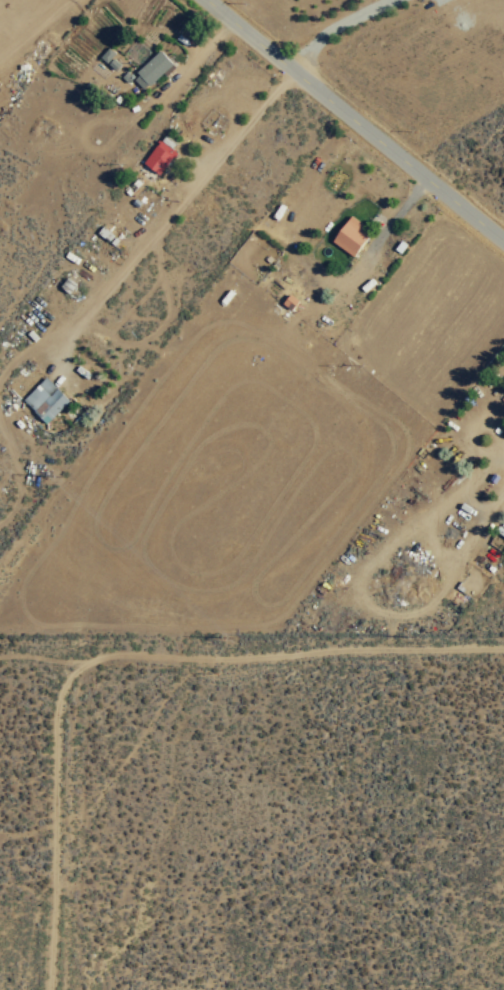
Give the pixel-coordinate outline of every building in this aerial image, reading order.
[(149,87),(172,65),(158,50),(134,72),(149,87)] [(170,148),(175,142),(163,134),(142,163),(158,174),(175,152),(170,148)] [(331,241),(351,257),(371,231),(350,215),(331,241)] [(281,304),(291,310),(298,300),(288,293),(281,304)] [(21,399),(44,423),(67,401),(45,377),(21,399)]
